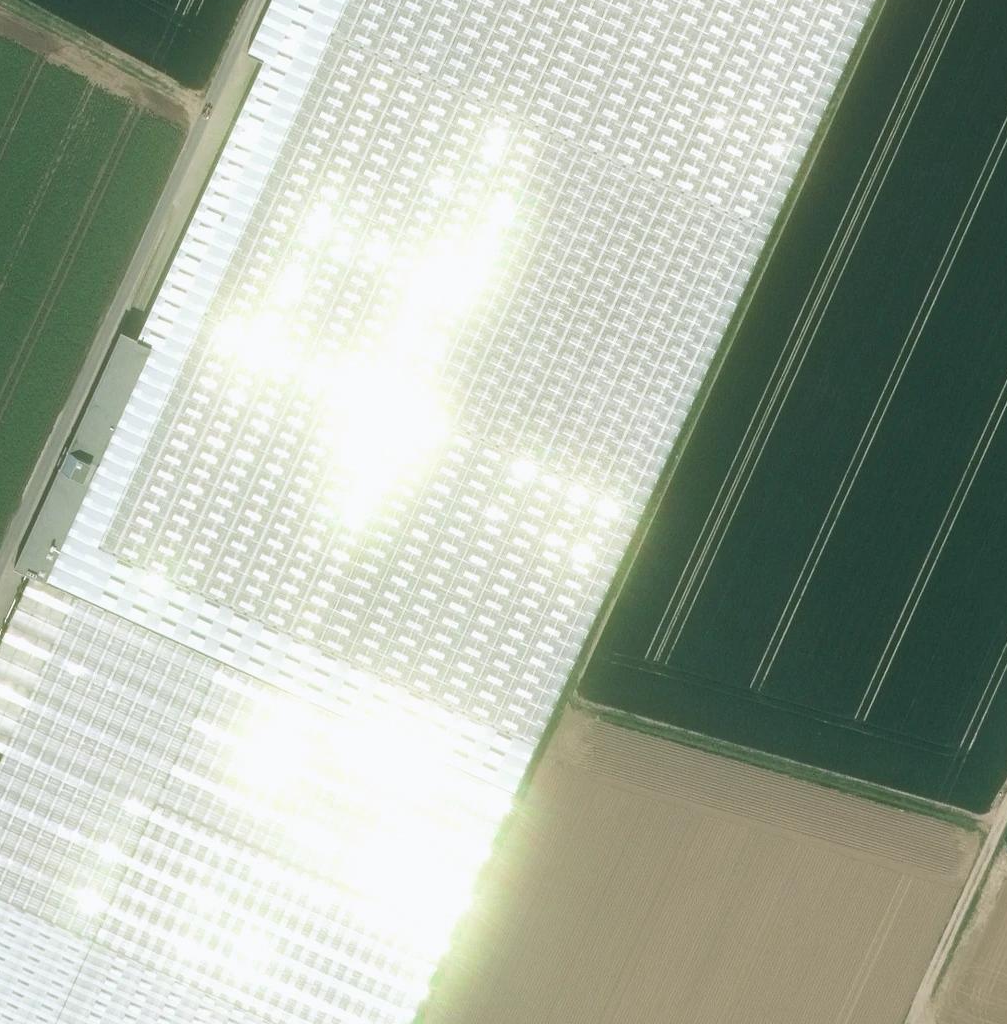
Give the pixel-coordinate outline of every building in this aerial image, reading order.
[(872,0),(270,0),(247,51),(264,59),(138,336),(122,328),(15,564),(32,571),(0,641),(0,746),(5,748),(0,759),(0,896),(93,937),(286,1023),(408,1023),(872,0)] [(93,937),(0,896),(0,1023),(286,1023),(93,937)]
